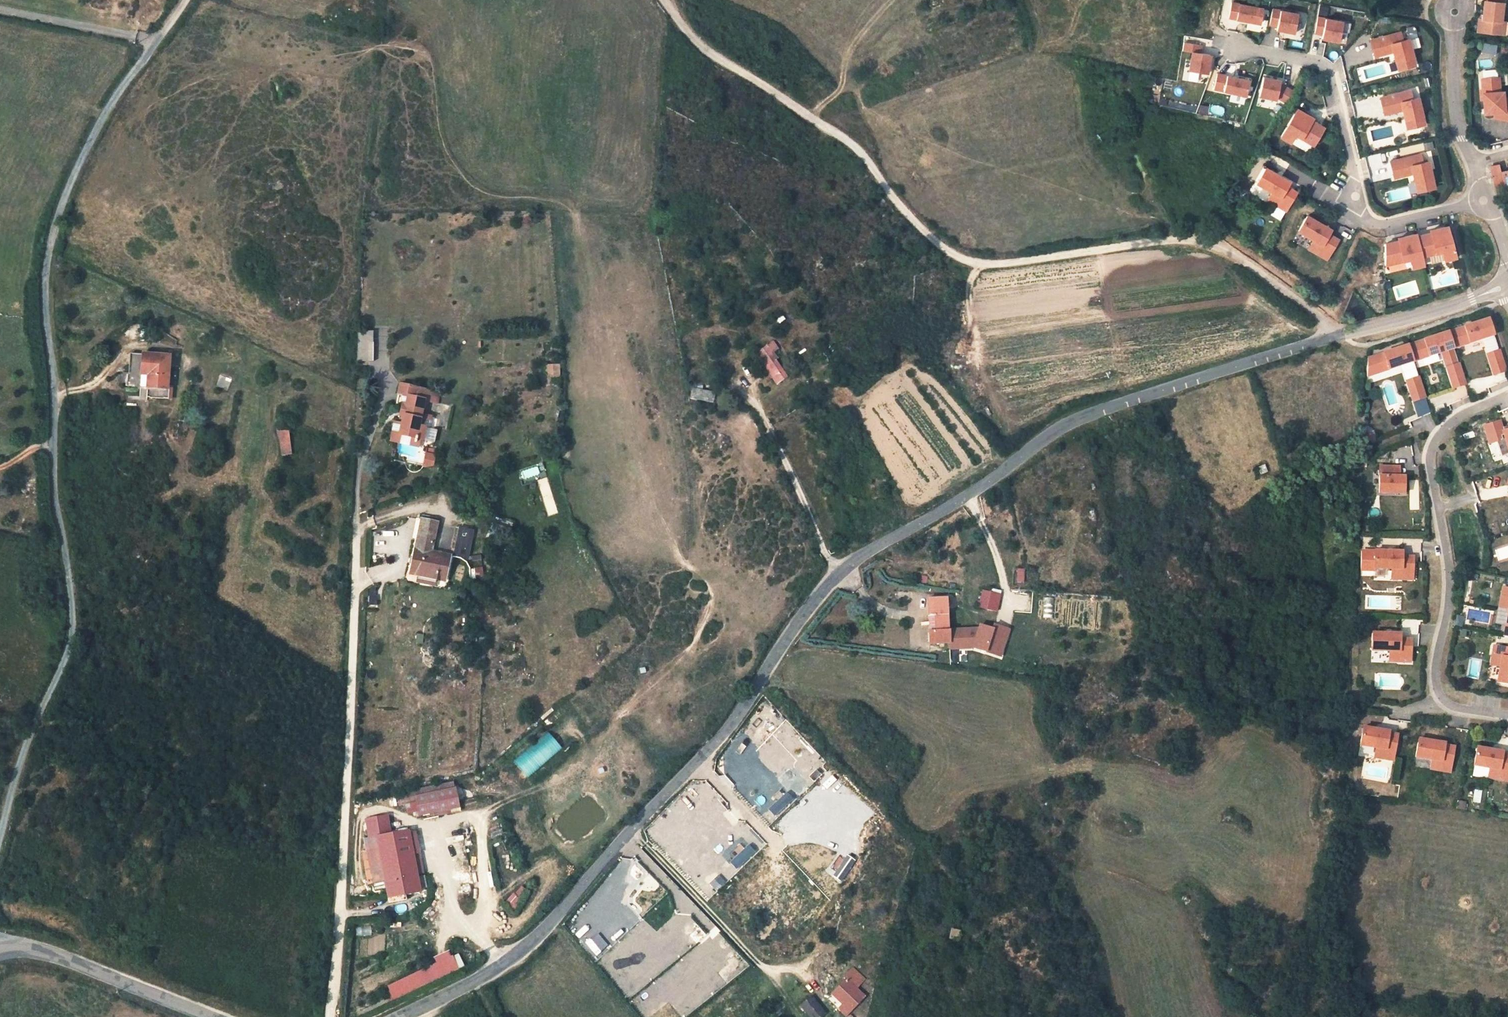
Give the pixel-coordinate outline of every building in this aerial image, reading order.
[(1503,0),(1488,0),(1488,1),(1484,1),(1482,19),(1479,18),(1477,31),(1499,34),(1500,21),(1503,0)] [(1259,25),(1262,9),(1231,3),(1228,19),(1245,22),(1259,25)] [(1294,33),(1298,14),(1272,9),(1269,25),(1277,27),(1277,30),(1283,31),(1294,33)] [(1338,40),(1342,21),(1317,16),(1314,32),(1322,34),(1321,37),(1325,38),(1338,40)] [(1398,34),(1368,44),(1374,60),(1387,56),(1386,52),(1390,50),(1391,54),(1395,64),(1399,62),(1402,71),(1415,66),(1406,40),(1400,42),(1398,34)] [(1201,53),(1202,45),(1185,41),(1183,50),(1193,51),(1189,70),(1207,74),(1211,54),(1201,53)] [(1496,54),(1497,45),(1483,44),(1482,53),(1496,54)] [(1246,94),(1249,79),(1217,72),(1213,87),(1246,94)] [(1280,80),(1262,77),(1258,97),(1276,101),(1277,98),(1286,102),(1293,90),(1279,83),(1280,80)] [(1481,79),(1485,113),(1497,113),(1497,118),(1507,120),(1507,98),(1504,97),(1503,91),(1500,92),(1499,77),(1481,79)] [(1410,91),(1380,98),(1384,115),(1397,111),(1396,108),(1401,107),(1402,110),(1403,114),(1404,120),(1409,119),(1411,128),(1424,125),(1418,98),(1412,99),(1410,91)] [(1223,116),(1225,108),(1211,104),(1209,113),(1223,116)] [(1206,114),(1207,106),(1199,105),(1197,113),(1206,114)] [(1305,115),(1294,109),(1279,137),(1289,143),(1294,135),(1312,145),(1322,127),(1310,120),(1307,124),(1301,121),(1305,115)] [(1301,121),(1307,124),(1310,120),(1311,118),(1305,115),(1301,121)] [(1434,188),(1428,161),(1422,163),(1420,154),(1390,162),(1394,178),(1408,175),(1407,171),(1411,170),(1412,173),(1415,183),(1419,182),(1421,191),(1434,188)] [(1492,178),(1501,176),(1500,172),(1499,164),(1490,166),(1492,178)] [(1286,211),(1297,192),(1287,187),(1289,183),(1265,168),(1256,184),(1272,193),(1270,197),(1278,201),(1276,205),(1286,211)] [(1495,189),(1504,186),(1501,176),(1492,178),(1495,189)] [(1270,197),(1267,201),(1276,205),(1278,201),(1270,197)] [(1317,253),(1328,259),(1339,239),(1329,234),(1331,229),(1307,215),(1298,231),(1314,240),(1311,243),(1320,248),(1317,253)] [(1430,233),(1416,236),(1421,256),(1442,251),(1444,260),(1457,257),(1448,226),(1436,229),(1438,236),(1431,237),(1430,233)] [(1430,233),(1431,237),(1438,236),(1436,229),(1433,230),(1429,230),(1430,233)] [(1398,240),(1385,244),(1384,265),(1410,259),(1412,268),(1424,265),(1421,256),(1416,236),(1416,234),(1404,236),(1406,243),(1399,245),(1398,240)] [(1399,245),(1406,243),(1404,236),(1401,237),(1397,238),(1398,240),(1399,245)] [(1311,243),(1308,249),(1317,253),(1320,248),(1311,243)] [(1448,332),(1453,348),(1494,335),(1488,319),(1448,332)] [(374,332),(357,332),(358,361),(373,361),(374,332)] [(1408,345),(1413,361),(1453,348),(1448,332),(1408,345)] [(770,345),(758,353),(766,366),(768,365),(775,375),(773,376),(778,383),(787,377),(776,359),(778,358),(770,345)] [(1367,377),(1413,361),(1408,345),(1367,359),(1367,377)] [(1470,345),(1461,348),(1463,355),(1472,352),(1470,345)] [(1453,366),(1458,364),(1453,348),(1439,353),(1445,369),(1453,366)] [(1506,371),(1499,350),(1493,352),(1495,360),(1493,361),(1497,374),(1506,371)] [(1493,352),(1486,355),(1494,375),(1497,374),(1493,361),(1495,360),(1493,352)] [(169,355),(130,353),(129,372),(123,372),(122,385),(167,388),(169,355)] [(545,365),(546,378),(560,377),(559,364),(545,365)] [(1465,385),(1458,364),(1453,366),(1455,373),(1453,374),(1457,387),(1465,385)] [(1455,373),(1453,366),(1445,369),(1452,389),(1457,387),(1453,374),(1455,373)] [(215,386),(228,390),(232,378),(219,374),(215,386)] [(1425,398),(1418,377),(1412,379),(1415,386),(1412,387),(1417,401),(1425,398)] [(1412,379),(1404,382),(1412,402),(1417,401),(1412,387),(1415,386),(1412,379)] [(406,396),(400,422),(393,421),(389,441),(420,447),(421,440),(424,441),(428,427),(430,428),(433,415),(424,412),(427,400),(438,402),(441,391),(400,384),(398,394),(406,396)] [(715,392),(692,388),(690,397),(713,401),(715,392)] [(1499,422),(1485,426),(1490,442),(1504,438),(1502,431),(1499,422)] [(287,432),(279,433),(282,453),(290,453),(287,432)] [(424,466),(434,466),(434,452),(424,452),(424,466)] [(537,465),(518,470),(521,480),(540,476),(537,465)] [(1393,467),(1379,466),(1379,493),(1404,493),(1405,476),(1398,476),(1393,476),(1393,467)] [(549,516),(558,513),(546,478),(537,481),(549,516)] [(437,516),(423,513),(422,519),(436,522),(437,516)] [(436,522),(422,519),(411,575),(445,582),(450,555),(432,551),(436,522)] [(474,531),(460,528),(455,555),(469,557),(474,531)] [(1374,568),(1375,551),(1361,551),(1361,570),(1374,570),(1374,568)] [(1402,551),(1375,551),(1374,568),(1392,569),(1391,573),(1401,573),(1401,579),(1413,579),(1413,556),(1402,556),(1402,551)] [(482,565),(481,557),(469,558),(469,566),(482,565)] [(1015,568),(1015,582),(1024,582),(1024,568),(1015,568)] [(999,595),(984,592),(981,607),(996,610),(999,595)] [(931,615),(935,615),(936,631),(931,631),(930,631),(931,644),(949,643),(948,629),(947,598),(929,599),(930,615),(931,615)] [(948,629),(949,643),(950,650),(973,649),(1000,659),(1009,629),(991,624),(989,629),(977,624),(976,627),(948,629)] [(1410,662),(1411,639),(1400,639),(1400,634),(1372,633),(1372,651),(1389,651),(1389,655),(1399,656),(1398,662),(1410,662)] [(1494,645),(1492,655),(1498,656),(1496,666),(1500,666),(1497,682),(1507,684),(1507,648),(1494,645)] [(1390,732),(1364,727),(1361,745),(1375,748),(1375,751),(1385,753),(1384,758),(1393,760),(1397,735),(1390,734),(1390,732)] [(561,748),(547,732),(514,761),(529,777),(561,748)] [(1450,772),(1455,747),(1445,745),(1445,743),(1418,738),(1415,756),(1432,759),(1431,763),(1441,764),(1440,770),(1450,772)] [(1477,747),(1474,765),(1489,768),(1488,771),(1498,773),(1497,779),(1507,780),(1507,774),(1507,755),(1502,754),(1503,752),(1477,747)] [(457,787),(415,796),(418,815),(461,807),(457,787)] [(386,815),(366,820),(370,837),(389,833),(386,815)] [(368,861),(380,859),(384,880),(387,898),(389,898),(406,894),(420,892),(420,887),(418,877),(408,830),(389,833),(370,837),(363,838),(368,861)] [(380,859),(368,861),(372,883),(384,880),(380,859)] [(370,925),(356,926),(357,936),(371,935),(370,925)] [(960,931),(951,929),(949,937),(958,940),(960,931)] [(382,989),(389,1003),(459,970),(452,956),(382,989)] [(838,1008),(847,1016),(867,995),(858,988),(866,979),(853,967),(845,975),(847,977),(832,994),(843,1004),(838,1008)] [(800,1005),(810,1016),(818,1016),(823,1013),(825,1016),(828,1013),(813,995),(800,1005)]
